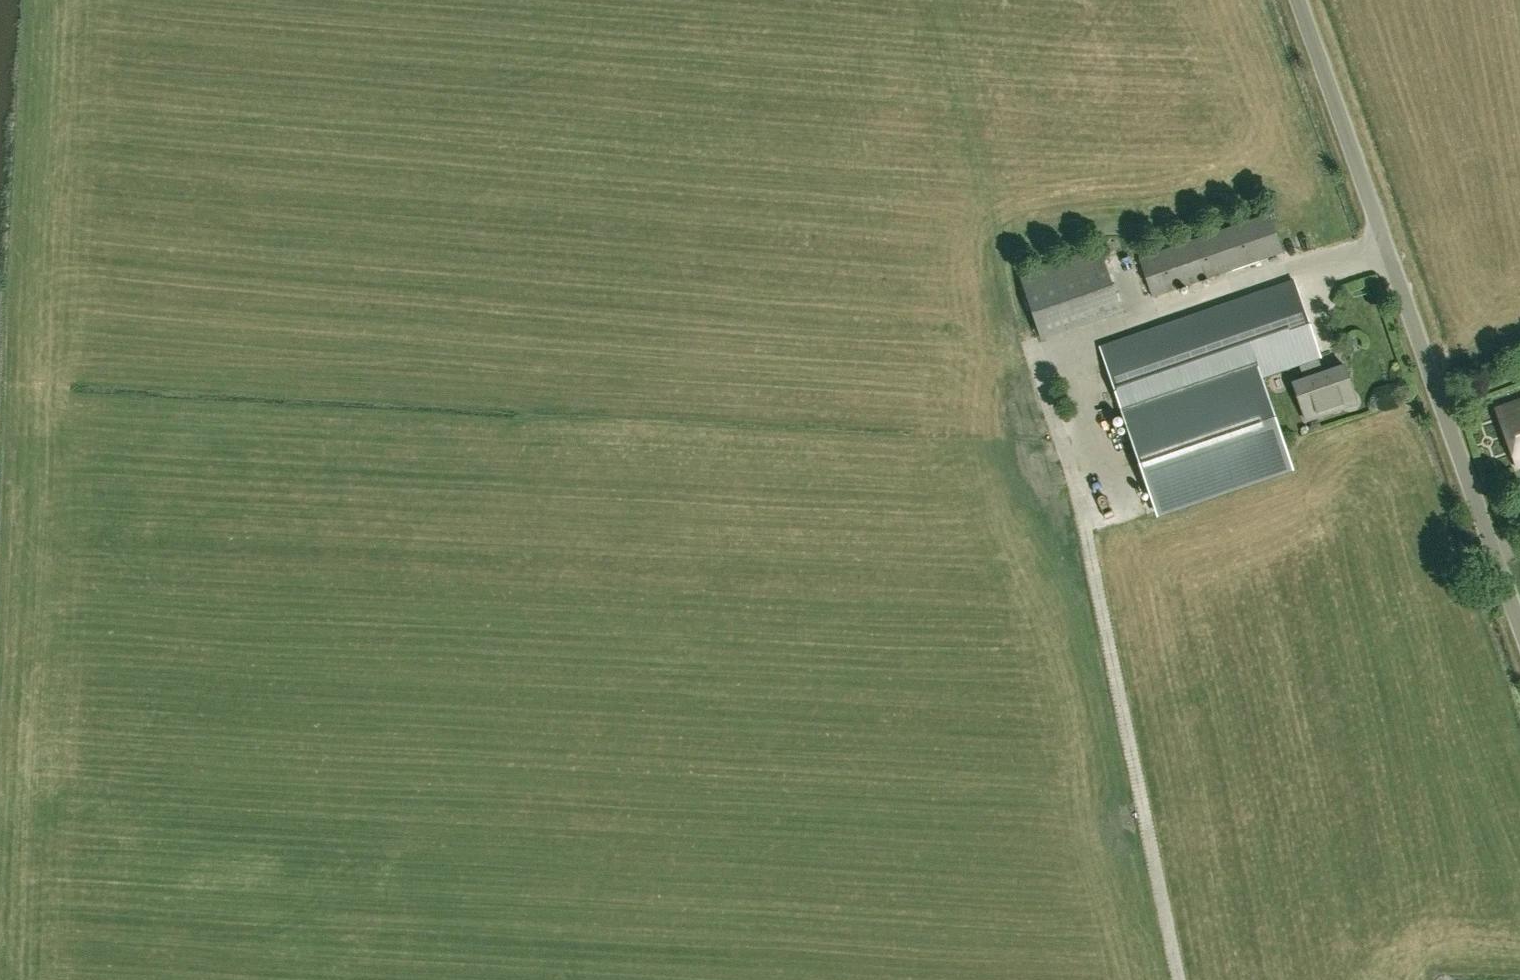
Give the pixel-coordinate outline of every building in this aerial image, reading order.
[(1153,296),(1282,251),(1269,213),(1140,258),(1153,296)] [(1040,335),(1120,307),(1099,248),(1019,275),(1040,335)] [(1261,377),(1319,357),(1295,289),(1167,332),(1164,324),(1099,346),(1157,516),(1293,469),(1261,377)] [(1318,357),(1299,364),(1304,379),(1293,383),(1306,419),(1331,410),(1330,407),(1354,398),(1356,402),(1357,401),(1344,364),(1323,371),(1318,357)] [(1496,407),(1516,466),(1519,464),(1519,398),(1496,407)]
